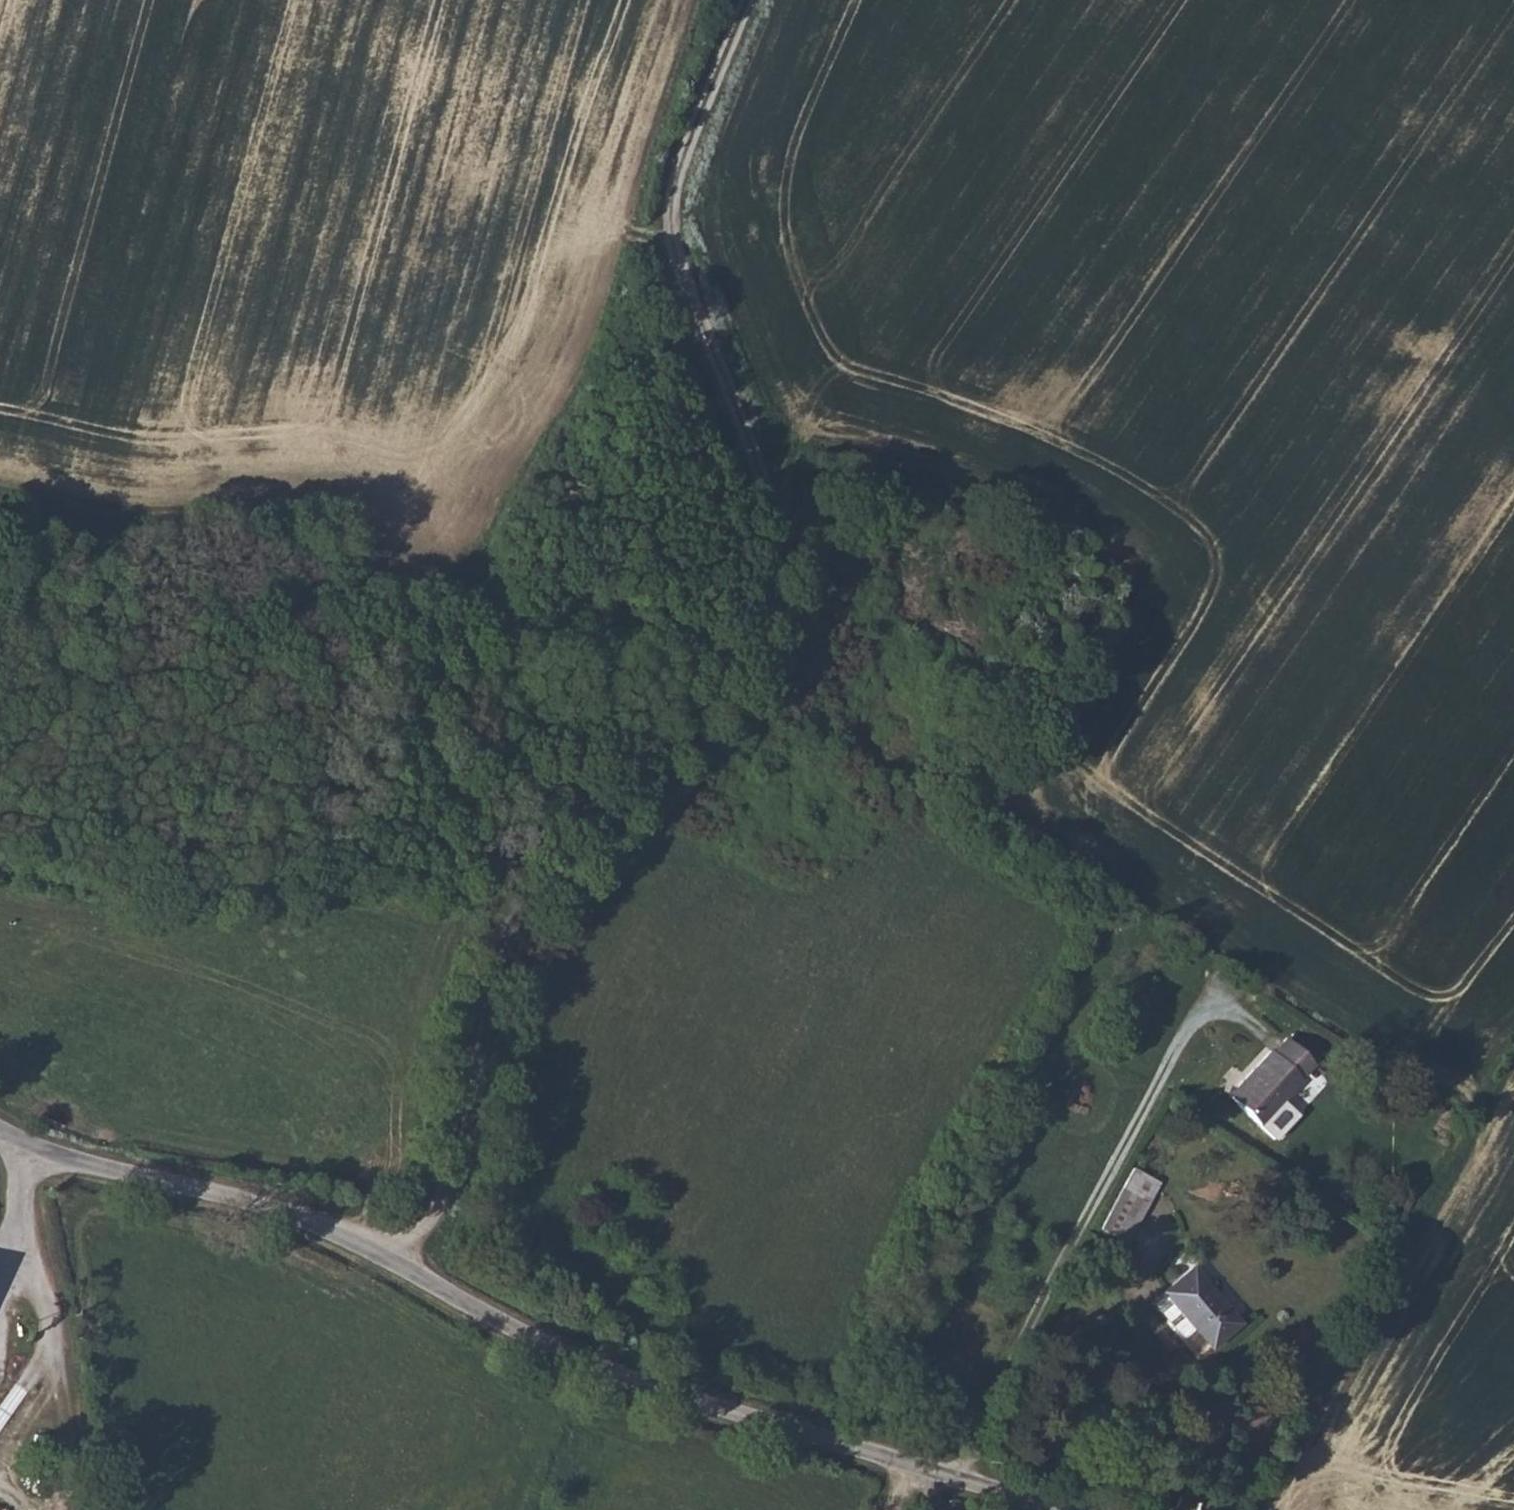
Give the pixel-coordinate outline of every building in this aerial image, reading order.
[(1257,1112),(1301,1069),(1296,1063),(1311,1049),(1285,1025),(1271,1039),(1265,1036),(1225,1079),(1257,1112)] [(1166,1150),(1141,1138),(1120,1182),(1143,1191),(1166,1150)] [(1245,1312),(1196,1256),(1155,1289),(1184,1327),(1198,1319),(1215,1339),(1245,1312)]
